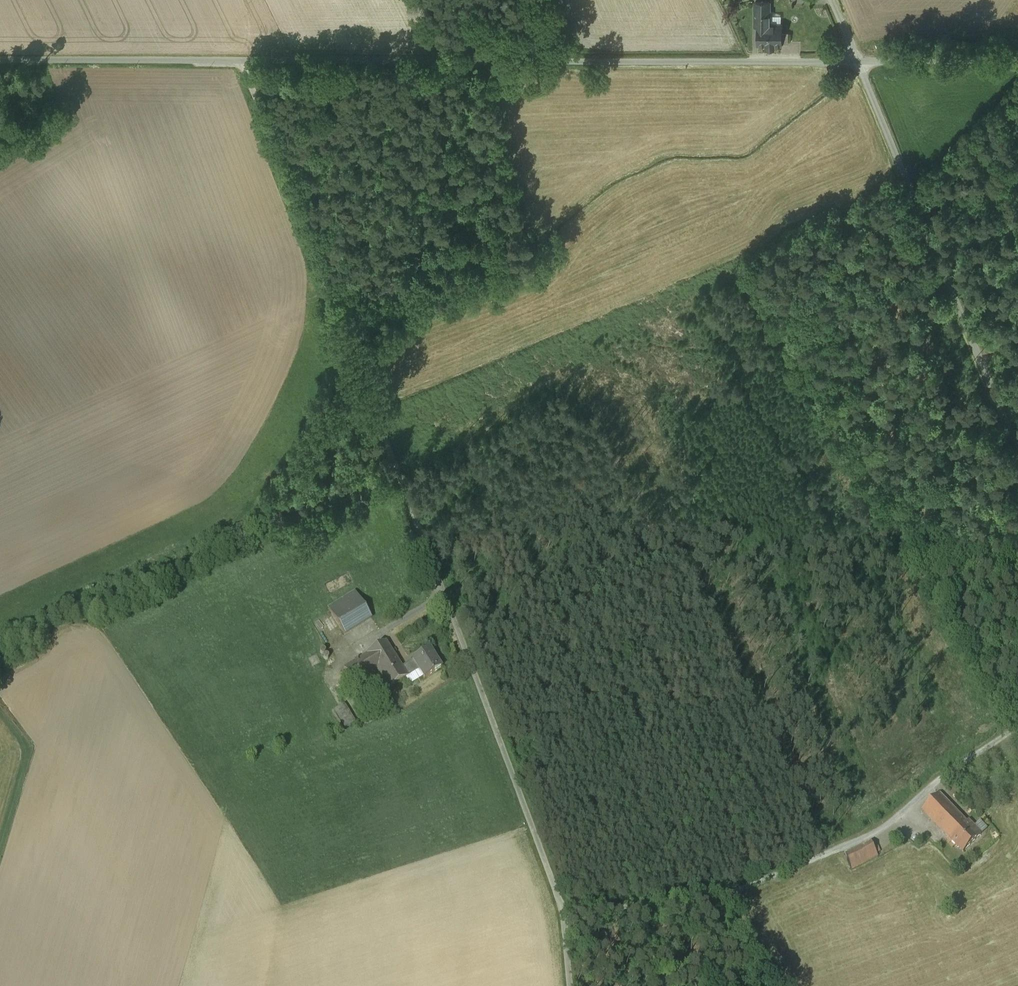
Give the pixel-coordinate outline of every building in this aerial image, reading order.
[(775,4),(757,3),(756,30),(763,30),(762,45),(792,47),(793,35),(785,35),(786,25),(774,24),(775,4)] [(422,581),(409,587),(415,601),(426,596),(423,589),(422,588),(424,587),(422,581)] [(356,593),(329,610),(330,612),(344,635),(372,618),(356,593)] [(403,668),(386,642),(367,654),(367,655),(377,672),(388,689),(408,677),(403,668)] [(441,668),(430,649),(413,660),(414,661),(403,668),(408,677),(419,670),(425,678),(441,668)] [(367,655),(344,669),(354,686),(377,672),(367,655)] [(344,705),(334,711),(345,728),(354,722),(344,705)] [(982,834),(942,793),(924,812),(964,852),(982,834)] [(872,842),(844,856),(851,870),(879,856),(878,854),(874,847),(872,842)]
